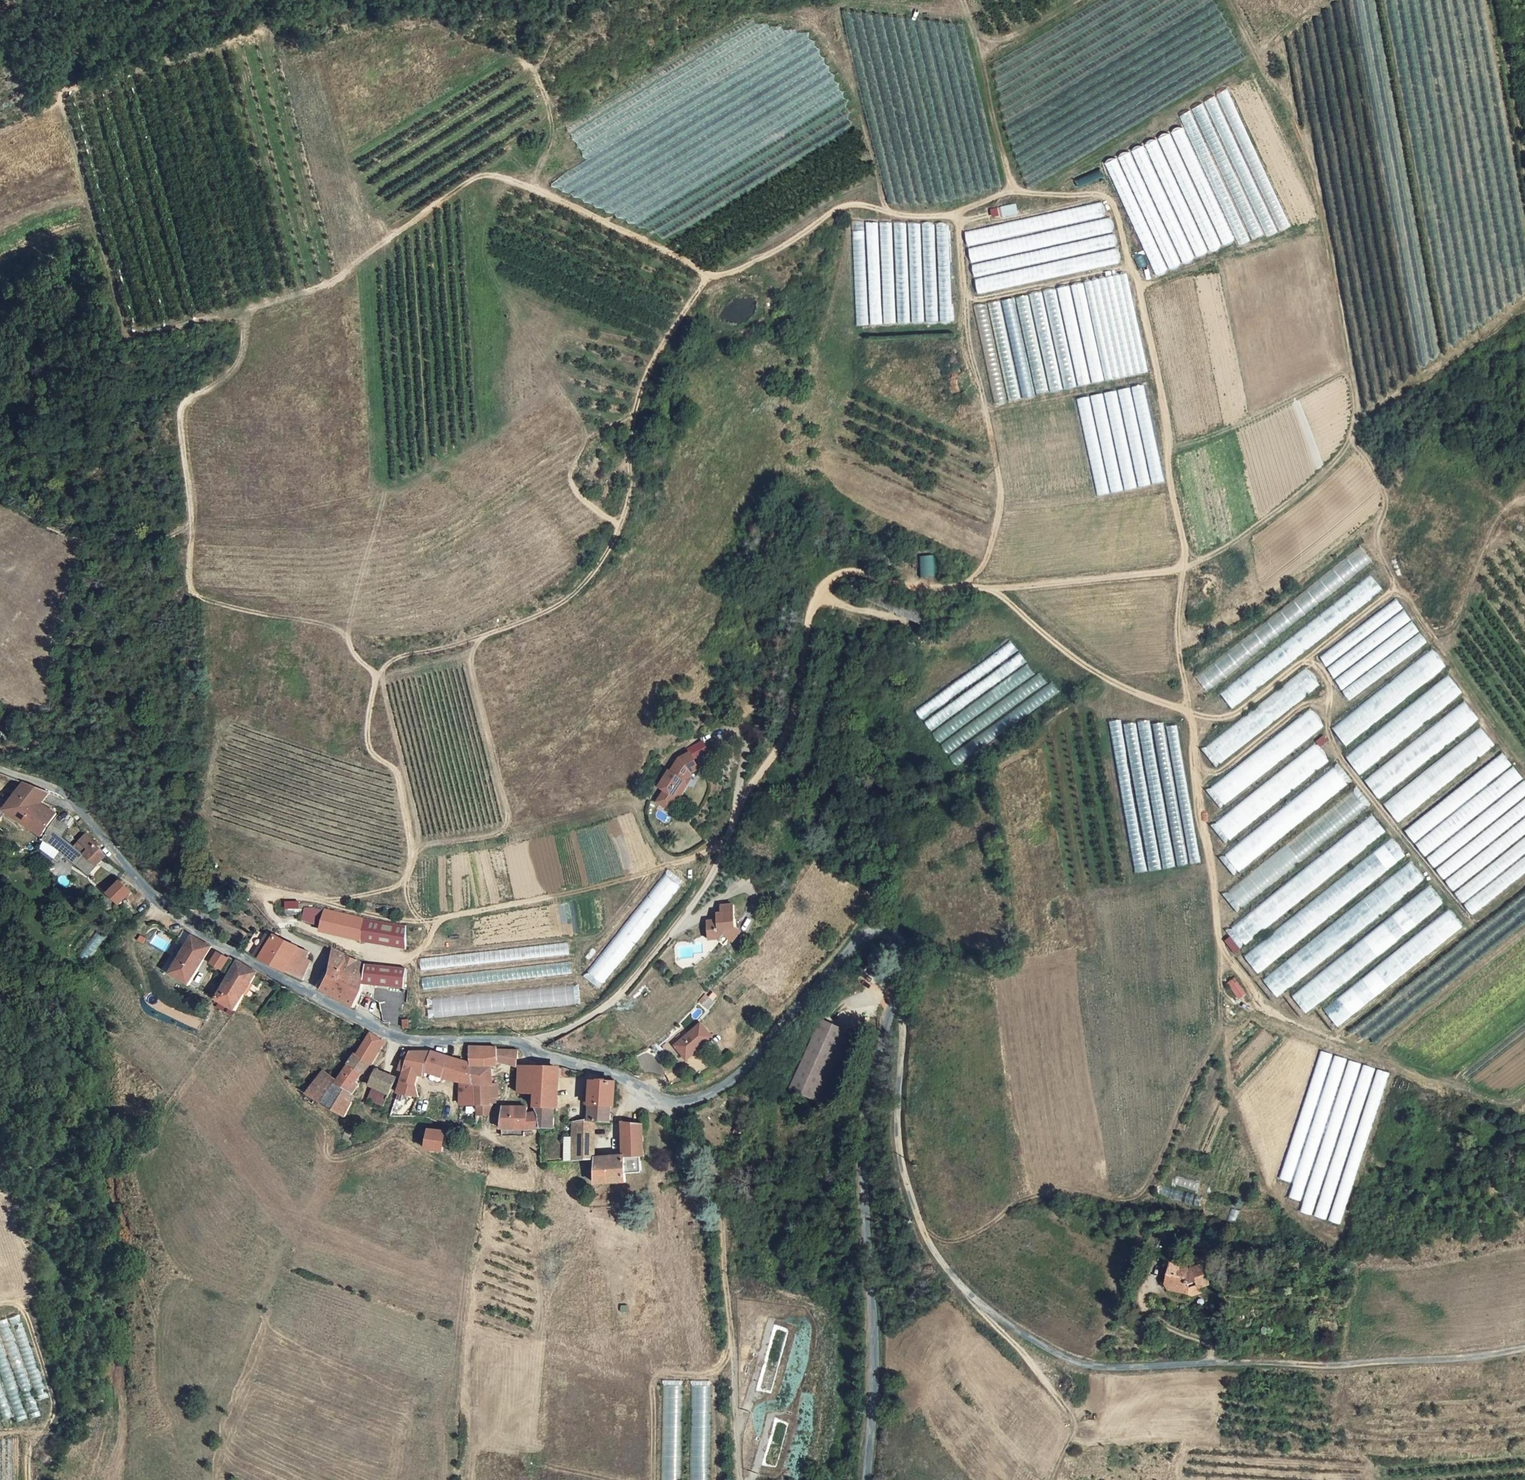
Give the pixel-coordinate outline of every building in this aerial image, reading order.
[(1227,89),(1217,95),(1280,231),(1291,226),(1227,89)] [(1214,96),(1204,102),(1267,237),(1278,232),(1214,96)] [(1202,103),(1192,109),(1252,240),(1264,234),(1202,103)] [(1190,110),(1180,116),(1239,246),(1251,240),(1190,110)] [(1183,127),(1171,133),(1223,244),(1235,239),(1183,127)] [(1170,134),(1158,139),(1209,251),(1222,245),(1170,134)] [(1157,139),(1145,145),(1197,256),(1209,250),(1157,139)] [(1143,146),(1131,152),(1183,263),(1195,257),(1143,146)] [(1130,152),(1117,158),(1169,269),(1182,263),(1130,152)] [(1117,158),(1104,164),(1156,275),(1169,269),(1117,158)] [(1075,179),(1079,187),(1104,177),(1101,168),(1075,179)] [(1101,201),(965,231),(968,247),(1104,217),(1101,201)] [(1017,204),(1002,207),(1004,217),(1018,214),(1017,204)] [(1108,218),(968,248),(972,264),(1111,233),(1108,218)] [(857,325),(868,325),(863,221),(852,222),(857,325)] [(870,325),(882,324),(877,222),(866,223),(870,325)] [(884,323),(895,323),(891,223),(880,223),(884,323)] [(898,322),(909,321),(905,224),(894,225),(898,322)] [(912,322),(923,321),(920,224),(908,225),(912,322)] [(926,321),(938,321),(934,224),(923,224),(926,321)] [(941,320),(952,320),(949,224),(937,224),(941,320)] [(1113,233),(972,265),(975,278),(1116,247),(1113,233)] [(1116,249),(975,280),(978,293),(1119,262),(1116,249)] [(1106,381),(1148,372),(1126,273),(1085,283),(1106,381)] [(1085,283),(1070,286),(1092,385),(1106,381),(1085,283)] [(1070,286),(1056,289),(1078,388),(1092,385),(1070,286)] [(1056,289),(1043,292),(1064,391),(1078,388),(1056,289)] [(1043,292),(1029,295),(1051,394),(1064,391),(1043,292)] [(1029,295),(1014,298),(1036,397),(1051,394),(1029,295)] [(1014,298),(1001,301),(1023,400),(1036,397),(1014,298)] [(1001,301),(987,304),(1009,403),(1023,400),(1001,301)] [(987,304),(975,307),(997,406),(1009,403),(987,304)] [(181,356),(182,346),(173,345),(172,356),(181,356)] [(1144,384),(1131,387),(1153,485),(1165,482),(1144,384)] [(1130,387),(1117,390),(1139,488),(1152,485),(1130,387)] [(1116,390),(1104,393),(1126,491),(1138,488),(1116,390)] [(1103,393),(1091,396),(1113,494),(1125,491),(1103,393)] [(1089,396),(1076,399),(1098,496),(1111,494),(1089,396)] [(1362,545),(1194,676),(1208,693),(1376,563),(1362,545)] [(919,556),(921,576),(935,576),(934,555),(919,556)] [(1220,693),(1232,708),(1382,589),(1370,574),(1220,693)] [(1396,599),(1320,657),(1327,666),(1403,608),(1396,599)] [(1404,611),(1327,669),(1334,678),(1410,620),(1404,611)] [(1412,623),(1335,680),(1342,689),(1419,632),(1412,623)] [(1420,634),(1343,692),(1350,701),(1427,643),(1420,634)] [(1010,640),(916,709),(923,720),(1018,650),(1010,640)] [(1431,649),(1332,728),(1346,745),(1445,666),(1431,649)] [(1018,651),(924,721),(932,731),(1026,661),(1018,651)] [(1027,663),(933,732),(941,743),(1035,673),(1027,663)] [(1305,668),(1207,746),(1220,763),(1319,685),(1305,668)] [(1039,672),(941,744),(949,755),(1047,683),(1039,672)] [(1448,675),(1346,758),(1360,775),(1462,692),(1448,675)] [(1052,681),(950,756),(958,767),(1060,691),(1052,681)] [(1464,702),(1365,781),(1379,798),(1478,720),(1464,702)] [(1310,708),(1211,787),(1225,804),(1324,726),(1310,708)] [(1121,720),(1109,722),(1135,873),(1147,871),(1121,720)] [(1150,720),(1138,722),(1164,868),(1176,866),(1150,720)] [(1137,722),(1123,724),(1149,872),(1162,869),(1137,722)] [(1164,722),(1152,724),(1177,866),(1189,864),(1164,722)] [(1177,724),(1166,726),(1190,864),(1201,862),(1177,724)] [(1480,728),(1385,805),(1398,822),(1494,745),(1480,728)] [(702,741),(689,749),(691,752),(695,759),(708,752),(702,741)] [(1315,745),(1217,824),(1231,841),(1329,762),(1315,745)] [(664,790),(656,801),(667,809),(675,797),(677,799),(692,777),(689,776),(692,772),(700,768),(695,759),(691,752),(679,758),(670,771),(669,770),(659,786),(664,790)] [(1502,753),(1405,831),(1414,843),(1512,764),(1502,753)] [(1513,766),(1416,845),(1425,856),(1523,778),(1513,766)] [(1333,768),(1224,855),(1238,872),(1347,785),(1333,768)] [(24,779),(17,790),(40,804),(40,807),(47,810),(50,799),(52,789),(24,779)] [(1426,858),(1435,868),(1524,796),(1524,780),(1524,779),(1426,858)] [(54,817),(63,807),(50,799),(47,810),(40,807),(40,804),(17,790),(16,791),(8,810),(39,834),(33,841),(40,844),(50,826),(54,817)] [(1229,891),(1242,908),(1365,808),(1352,791),(1229,891)] [(1436,870),(1445,880),(1524,816),(1524,798),(1436,870)] [(1231,927),(1245,945),(1386,832),(1372,814),(1231,927)] [(59,849),(78,864),(85,854),(87,853),(100,864),(108,856),(108,855),(96,842),(89,834),(78,848),(64,838),(65,835),(69,826),(54,817),(50,826),(44,839),(59,849)] [(1446,882),(1454,892),(1524,835),(1524,818),(1446,882)] [(1454,893),(1463,903),(1524,854),(1524,836),(1454,893)] [(1243,955),(1258,974),(1407,856),(1392,838),(1243,955)] [(100,864),(87,853),(85,854),(78,864),(80,867),(91,874),(100,864)] [(1464,904),(1473,915),(1524,873),(1524,855),(1464,904)] [(1262,980),(1277,998),(1425,879),(1410,861),(1262,980)] [(680,886),(665,874),(587,971),(602,983),(680,886)] [(122,881),(110,893),(122,904),(133,892),(122,881)] [(1430,884),(1291,996),(1307,1015),(1446,903),(1430,884)] [(706,921),(707,939),(717,938),(718,942),(722,946),(727,940),(731,943),(740,932),(735,928),(734,905),(720,906),(721,919),(719,920),(706,921)] [(358,939),(362,916),(322,908),(318,930),(358,939)] [(1323,1008),(1338,1027),(1464,927),(1450,909),(1323,1008)] [(409,924),(362,916),(358,939),(404,947),(409,924)] [(309,952),(273,935),(260,958),(287,971),(299,954),(306,959),(309,952)] [(200,966),(209,946),(191,937),(172,975),(189,986),(190,987),(200,966)] [(421,970),(568,954),(567,943),(420,958),(421,970)] [(229,967),(233,959),(209,946),(200,966),(225,981),(231,984),(237,973),(229,967)] [(363,985),(363,964),(332,949),(331,973),(322,989),(323,990),(354,1006),(363,986),(363,985)] [(302,971),(306,959),(299,954),(287,971),(305,981),(309,975),(302,971)] [(241,1004),(257,972),(234,959),(233,959),(229,967),(237,973),(231,984),(225,981),(217,993),(213,991),(209,997),(235,1012),(240,1005),(241,1004)] [(423,989),(572,973),(571,962),(422,978),(423,989)] [(406,968),(363,964),(363,985),(407,988),(406,968)] [(322,989),(331,973),(326,971),(317,987),(322,989)] [(1239,1000),(1247,994),(1235,977),(1227,983),(1239,1000)] [(432,998),(434,1018),(575,1006),(574,986),(432,998)] [(850,1028),(823,1015),(794,1085),(817,1095),(827,1072),(831,1073),(850,1028)] [(409,1028),(409,1018),(400,1019),(402,1028),(409,1028)] [(711,1037),(699,1023),(673,1044),(684,1059),(711,1037)] [(827,1072),(817,1095),(831,1100),(861,1032),(850,1028),(831,1073),(827,1072)] [(383,1038),(370,1032),(364,1043),(376,1050),(383,1038)] [(369,1062),(373,1064),(378,1052),(376,1050),(364,1043),(358,1053),(369,1062)] [(472,1061),(469,1045),(456,1049),(454,1057),(472,1061)] [(498,1046),(469,1045),(472,1061),(475,1081),(474,1090),(475,1101),(492,1101),(492,1095),(493,1095),(490,1094),(488,1082),(493,1081),(491,1066),(487,1065),(487,1059),(492,1060),(499,1059),(499,1048),(498,1046)] [(499,1059),(518,1065),(519,1049),(499,1048),(499,1059)] [(1320,1051),(1280,1178),(1291,1182),(1332,1055),(1320,1051)] [(316,1098),(347,1116),(354,1101),(351,1100),(334,1096),(328,1092),(337,1082),(353,1095),(357,1089),(353,1086),(369,1062),(358,1053),(355,1052),(336,1080),(323,1070),(308,1092),(304,1097),(312,1103),(316,1098)] [(404,1072),(419,1075),(425,1075),(428,1069),(452,1080),(458,1080),(460,1103),(474,1103),(475,1101),(474,1090),(475,1081),(472,1061),(454,1057),(431,1052),(410,1052),(408,1054),(406,1053),(402,1062),(405,1064),(404,1072)] [(1334,1056),(1288,1197),(1300,1201),(1347,1060),(1334,1056)] [(1349,1060),(1300,1211),(1312,1215),(1361,1064),(1349,1060)] [(1362,1064),(1314,1216),(1326,1220),(1375,1068),(1362,1064)] [(568,1074),(570,1068),(562,1065),(520,1067),(520,1093),(534,1095),(534,1107),(537,1112),(540,1115),(542,1128),(555,1127),(556,1074),(568,1074)] [(1377,1069),(1328,1220),(1340,1224),(1389,1073),(1377,1069)] [(396,1078),(376,1070),(369,1085),(390,1093),(396,1078)] [(404,1072),(402,1079),(401,1080),(415,1085),(419,1075),(404,1072)] [(613,1105),(615,1105),(616,1082),(607,1082),(607,1080),(597,1079),(597,1081),(592,1080),(592,1105),(613,1105)] [(415,1085),(401,1080),(399,1092),(419,1095),(415,1085)] [(490,1094),(493,1095),(498,1094),(498,1082),(493,1081),(488,1082),(490,1094)] [(351,1100),(353,1095),(337,1082),(328,1092),(334,1096),(351,1100)] [(613,1120),(613,1105),(592,1105),(591,1122),(596,1122),(605,1123),(613,1120)] [(540,1115),(537,1112),(528,1115),(529,1108),(503,1108),(503,1127),(506,1128),(512,1128),(511,1135),(519,1135),(518,1128),(531,1129),(542,1128),(540,1115)] [(573,1160),(594,1158),(596,1122),(591,1122),(574,1122),(573,1160)] [(624,1156),(625,1156),(644,1154),(642,1124),(622,1123),(622,1156),(624,1156)] [(445,1151),(446,1149),(447,1131),(432,1129),(429,1149),(445,1151)] [(628,1181),(625,1156),(624,1156),(622,1156),(596,1158),(597,1183),(628,1181)] [(1166,1265),(1164,1278),(1170,1278),(1169,1286),(1169,1293),(1186,1296),(1208,1283),(1200,1266),(1186,1271),(1185,1267),(1166,1265)] [(690,1479),(708,1479),(711,1387),(693,1386),(690,1479)] [(661,1479),(678,1479),(681,1387),(664,1387),(661,1479)]
